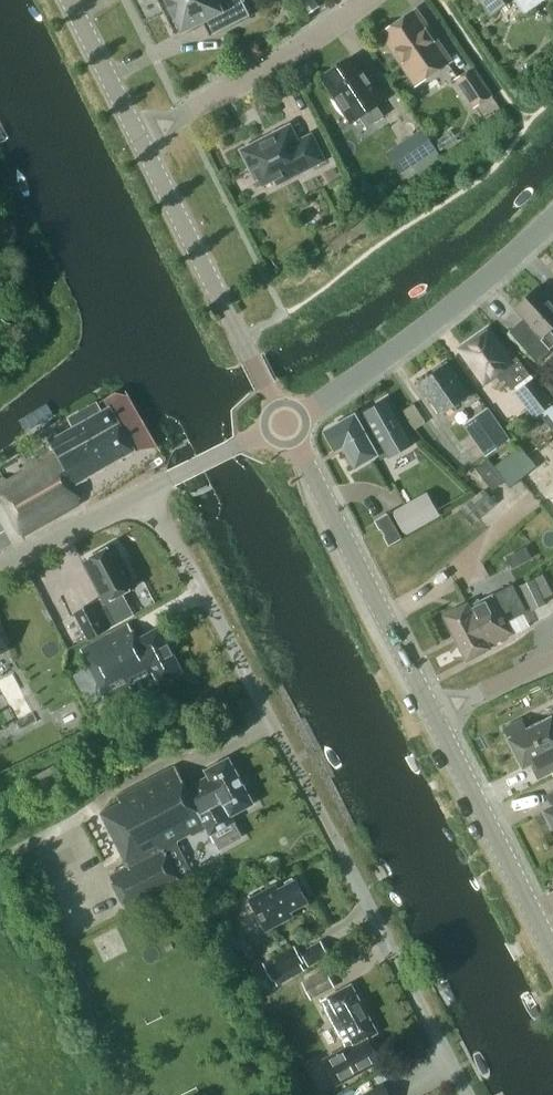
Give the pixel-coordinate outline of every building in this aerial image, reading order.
[(163,10),(183,0),(158,0),(163,10)] [(215,32),(250,15),(243,0),(218,0),(217,0),(183,0),(163,10),(175,34),(208,18),(215,32)] [(307,14),(320,6),(316,0),(298,0),(307,14)] [(490,13),(507,0),(481,0),(490,13)] [(525,13),(543,0),(515,0),(525,13)] [(415,11),(413,12),(409,10),(403,14),(403,18),(383,32),(417,82),(448,60),(415,11)] [(354,56),(338,66),(336,64),(325,71),(327,73),(323,76),(352,121),(360,116),(367,126),(383,115),(377,105),(383,100),(354,56)] [(455,78),(474,106),(493,93),(474,65),(455,78)] [(240,149),(255,179),(259,177),(263,185),(274,179),(277,184),(325,160),(311,133),(298,139),(290,123),(240,149)] [(422,127),(396,144),(410,166),(415,163),(419,170),(441,156),(422,127)] [(451,130),(434,141),(441,151),(458,140),(451,130)] [(552,327),(552,304),(537,287),(516,306),(528,319),(512,333),(538,361),(551,350),(549,348),(552,345),(552,332),(550,329),(552,327)] [(512,389),(531,376),(517,356),(510,361),(487,330),(462,348),(485,380),(499,371),(512,389)] [(442,414),(469,395),(446,362),(419,381),(442,414)] [(548,378),(541,383),(536,375),(515,391),(535,416),(540,413),(543,416),(549,412),(552,419),(552,386),(548,378)] [(355,413),(326,430),(336,449),(344,445),(356,466),(378,454),(378,453),(377,453),(374,447),(382,443),(390,457),(413,444),(387,398),(364,411),(367,416),(359,420),(356,414),(355,413)] [(56,450),(26,467),(26,474),(11,482),(5,479),(0,482),(0,495),(23,535),(81,502),(76,483),(136,450),(112,406),(102,411),(97,402),(68,418),(73,427),(50,440),(56,450)] [(463,424),(485,455),(510,438),(488,406),(463,424)] [(516,472),(505,456),(493,464),(489,457),(476,467),(491,490),(516,472)] [(496,503),(484,488),(460,509),(472,523),(496,503)] [(389,552),(403,544),(388,518),(374,526),(379,535),(381,534),(385,541),(384,542),(389,552)] [(88,639),(118,624),(135,615),(123,593),(138,585),(124,559),(126,555),(121,548),(118,547),(116,543),(84,561),(103,596),(74,612),(88,639)] [(519,585),(532,609),(545,603),(542,598),(552,593),(542,573),(519,585)] [(501,610),(520,600),(512,584),(470,606),(468,603),(444,615),(457,640),(504,615),(501,610)] [(504,615),(457,640),(467,660),(491,647),(490,645),(514,633),(507,621),(526,611),(520,600),(501,610),(504,615)] [(161,684),(184,671),(161,627),(138,639),(128,624),(83,649),(110,701),(126,692),(123,687),(154,671),(161,684)] [(10,648),(0,630),(0,653),(10,648)] [(530,762),(538,778),(552,771),(552,719),(552,717),(527,729),(522,719),(505,728),(524,765),(530,762)] [(242,837),(234,822),(236,822),(232,815),(255,804),(231,757),(206,770),(209,776),(188,787),(178,766),(118,796),(121,804),(102,813),(130,867),(110,876),(128,910),(181,883),(164,848),(207,826),(211,834),(213,833),(221,848),(242,837)] [(74,787),(60,761),(26,779),(40,805),(74,787)] [(292,911),(308,903),(296,880),(280,888),(278,884),(250,898),(267,930),(295,916),(292,911)] [(302,982),(311,998),(334,986),(325,969),(302,982)] [(338,1083),(381,1060),(369,1038),(378,1033),(352,985),(323,1001),(348,1048),(325,1060),(338,1083)] [(358,1094),(378,1094),(374,1087),(358,1094)]
